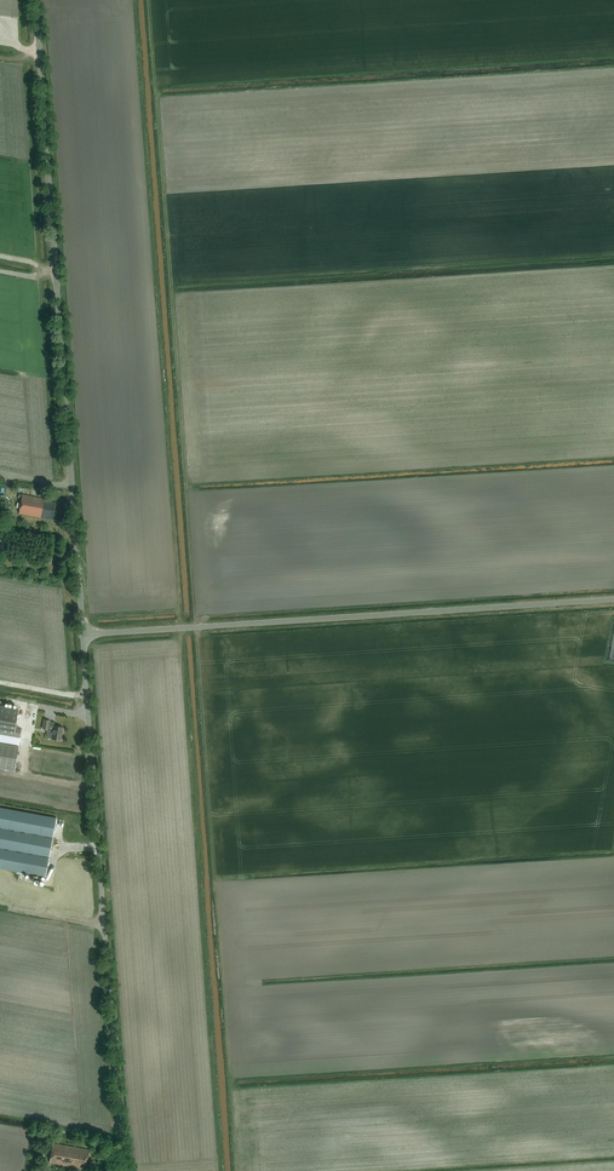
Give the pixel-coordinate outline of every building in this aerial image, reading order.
[(53,520),(56,503),(48,501),(44,500),(44,499),(22,495),(19,514),(53,520)] [(1,509),(8,511),(10,502),(3,500),(1,509)] [(0,705),(0,735),(20,738),(22,728),(18,727),(18,725),(15,725),(18,708),(0,705)] [(44,720),(43,729),(47,730),(47,732),(52,734),(51,739),(61,741),(63,728),(54,726),(54,722),(49,722),(50,721),(44,720)] [(0,743),(0,768),(14,770),(19,746),(0,743)] [(0,808),(0,869),(46,877),(56,818),(0,808)] [(91,1150),(54,1144),(50,1163),(87,1169),(91,1150)]
